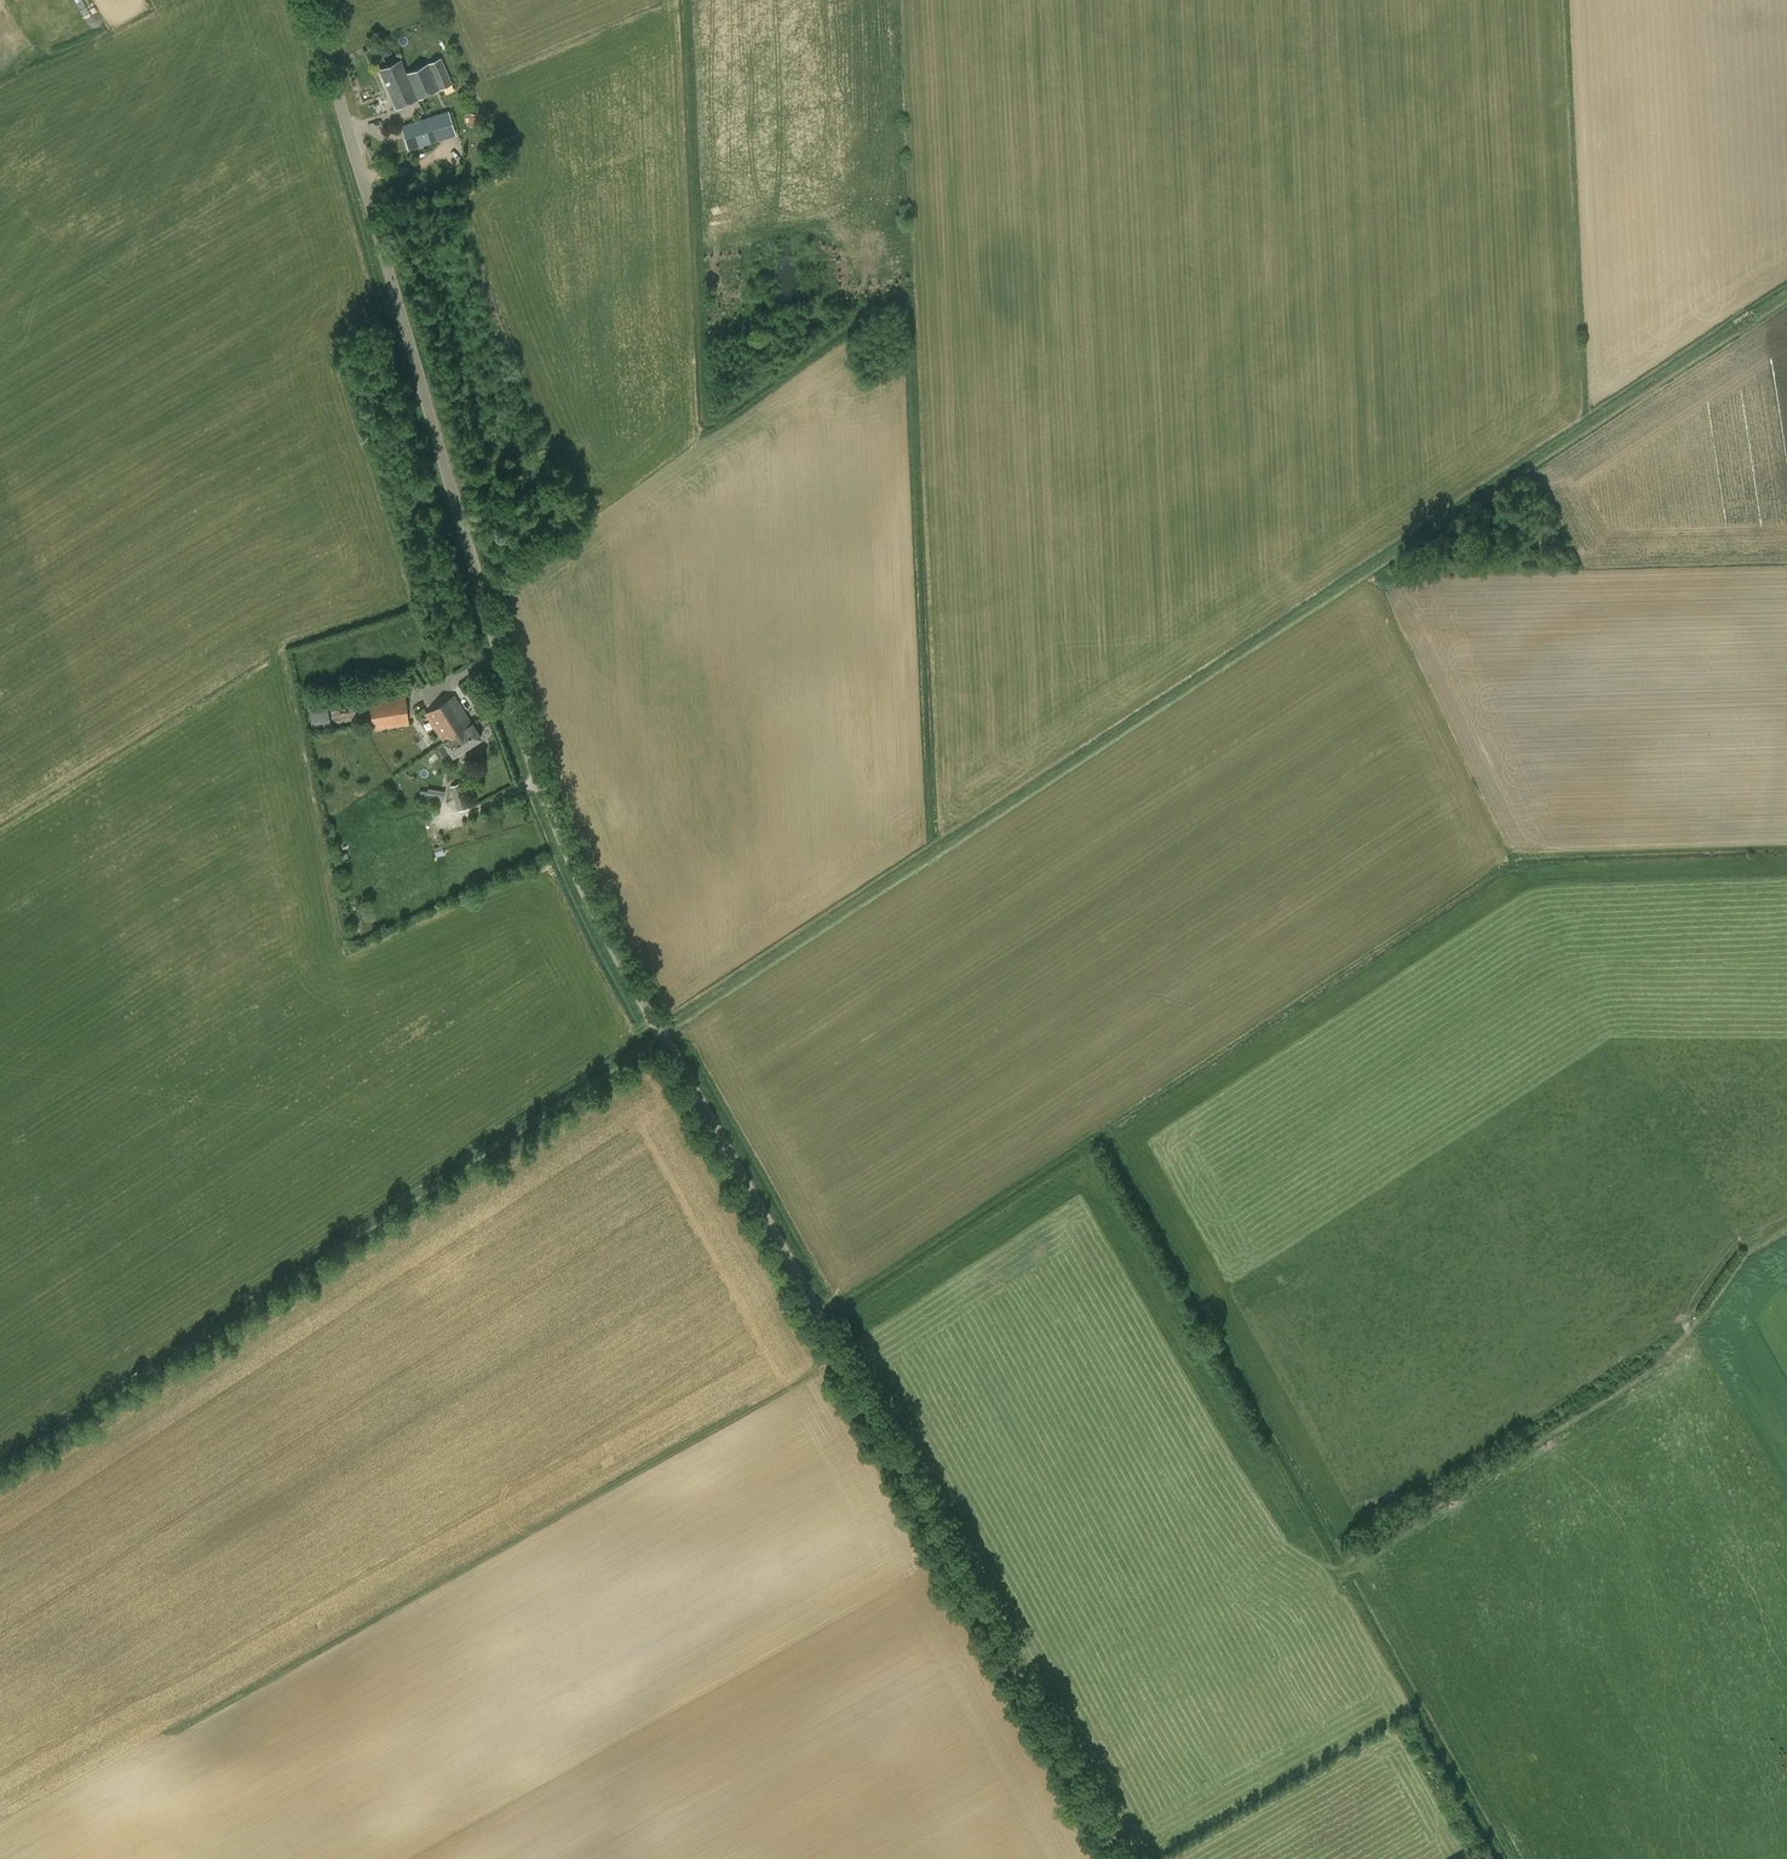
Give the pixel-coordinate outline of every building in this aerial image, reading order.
[(417,99),(452,84),(441,59),(407,74),(417,99)] [(417,99),(407,74),(401,61),(379,70),(396,108),(417,99)] [(401,126),(408,149),(408,150),(456,135),(448,110),(401,126)] [(373,730),(409,724),(406,696),(368,702),(373,730)] [(445,742),(472,724),(454,696),(426,714),(445,742)] [(312,733),(332,730),(328,707),(309,710),(312,733)] [(453,756),(481,738),(472,724),(445,742),(444,742),(453,756)] [(458,810),(468,807),(460,783),(450,786),(458,810)] [(426,798),(443,801),(445,791),(427,788),(426,798)] [(437,856),(445,854),(444,846),(435,847),(437,856)]
